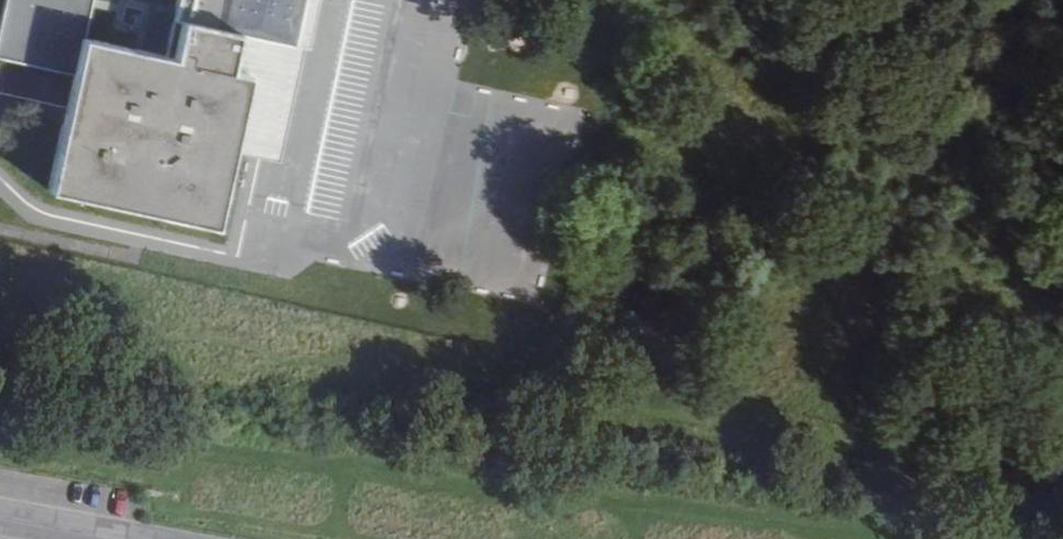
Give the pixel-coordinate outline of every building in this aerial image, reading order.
[(307,49),(318,0),(178,0),(175,13),(165,59),(136,53),(83,41),(91,3),(92,0),(5,0),(0,23),(0,59),(75,75),(69,102),(65,120),(49,194),(216,231),(232,153),(249,78),(230,73),(238,35),(303,48),(307,49)] [(303,48),(238,35),(230,73),(249,78),(232,153),(245,156),(277,163),(303,48)]
